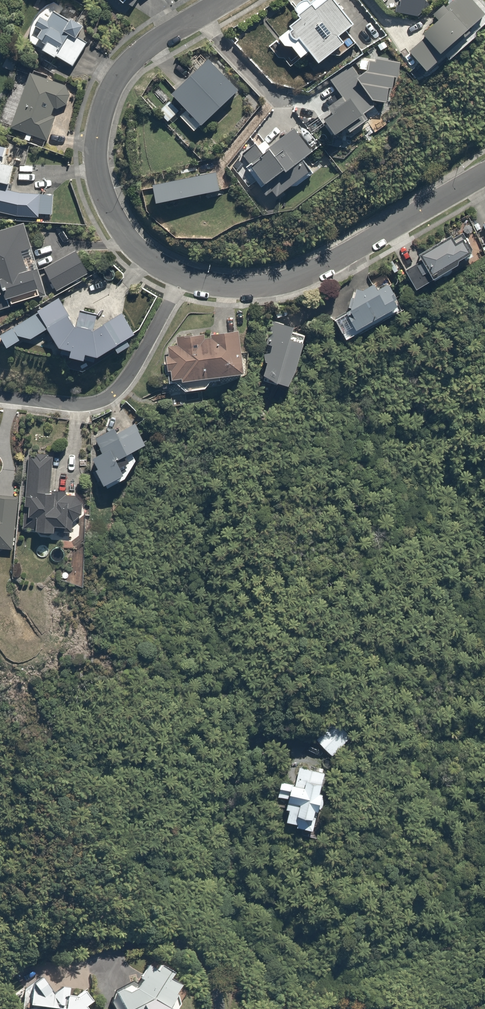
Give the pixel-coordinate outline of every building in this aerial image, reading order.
[(130,9),(137,0),(117,0),(130,9)] [(328,0),(314,0),(308,4),(305,0),(301,0),(289,9),(294,15),(283,23),(285,25),(271,36),(278,45),(287,45),(295,56),(303,50),(306,54),(311,61),(337,41),(332,35),(346,24),(328,0)] [(399,5),(420,9),(421,0),(399,0),(399,5)] [(423,69),(470,29),(466,24),(478,13),(467,0),(453,0),(445,7),(442,3),(427,16),(430,19),(415,32),(420,37),(406,49),(423,69)] [(26,27),(34,31),(28,44),(73,65),(84,41),(73,36),(79,24),(50,10),(46,20),(32,13),(26,27)] [(16,54),(5,50),(0,66),(11,69),(16,54)] [(360,112),(374,102),(382,102),(384,87),(389,86),(389,78),(394,77),(398,62),(376,58),(358,71),(353,64),(330,80),(341,96),(327,106),(329,109),(318,116),(334,139),(364,117),(360,112)] [(237,91),(211,63),(177,96),(203,124),(237,91)] [(5,125),(43,139),(52,116),(48,114),(51,106),(56,108),(56,107),(57,107),(58,107),(59,106),(60,105),(61,105),(61,104),(62,104),(62,103),(63,103),(63,102),(64,101),(65,100),(65,99),(66,98),(66,97),(66,96),(66,95),(66,94),(66,93),(66,92),(66,91),(66,90),(66,89),(66,88),(66,87),(65,87),(65,86),(65,85),(64,84),(26,70),(5,125)] [(240,155),(246,163),(240,168),(261,194),(267,189),(271,195),(305,167),(298,159),(308,150),(290,127),(259,152),(253,145),(240,155)] [(36,216),(37,213),(49,214),(50,193),(17,192),(0,188),(0,212),(13,215),(36,216)] [(10,307),(8,298),(33,290),(26,266),(36,263),(24,222),(0,229),(0,310),(10,307)] [(450,242),(445,234),(413,253),(426,274),(465,249),(458,237),(450,242)] [(73,250),(41,268),(54,291),(86,272),(73,250)] [(347,294),(342,311),(350,326),(392,304),(377,277),(347,294)] [(64,356),(80,359),(81,353),(91,355),(109,344),(124,336),(131,332),(119,311),(91,327),(87,326),(90,314),(75,310),(72,323),(67,322),(62,313),(66,311),(58,297),(0,333),(0,341),(5,349),(42,326),(55,347),(65,349),(64,356)] [(287,324),(271,320),(257,374),(284,381),(295,340),(283,337),(287,324)] [(174,382),(181,392),(202,389),(208,377),(239,373),(233,328),(174,336),(175,343),(165,344),(166,352),(162,353),(164,369),(167,369),(168,382),(174,382)] [(131,458),(125,447),(140,439),(130,422),(114,431),(111,427),(91,438),(96,448),(85,455),(100,483),(103,487),(119,477),(131,458)] [(50,453),(26,451),(18,529),(50,532),(51,526),(62,527),(63,513),(64,513),(65,512),(66,512),(68,512),(69,511),(70,510),(71,509),(72,508),(72,507),(73,506),(73,505),(73,504),(73,503),(73,502),(73,501),(72,499),(72,498),(71,498),(70,497),(69,496),(68,495),(66,494),(65,494),(64,494),(63,494),(62,494),(61,494),(60,495),(59,495),(58,496),(57,497),(56,497),(56,498),(47,498),(50,453)] [(11,549),(17,496),(0,494),(0,548),(11,549)] [(336,718),(315,736),(332,756),(353,738),(336,718)] [(313,827),(328,771),(297,763),(292,781),(279,778),(275,794),(286,797),(281,818),(313,827)] [(144,957),(135,972),(138,974),(134,982),(128,983),(126,979),(110,987),(112,991),(122,1008),(163,1008),(179,978),(144,957)] [(62,1007),(64,1008),(88,1008),(84,1003),(90,999),(81,986),(71,993),(65,988),(66,981),(57,980),(56,987),(50,986),(34,968),(25,976),(32,984),(28,983),(26,1002),(62,1007)]
